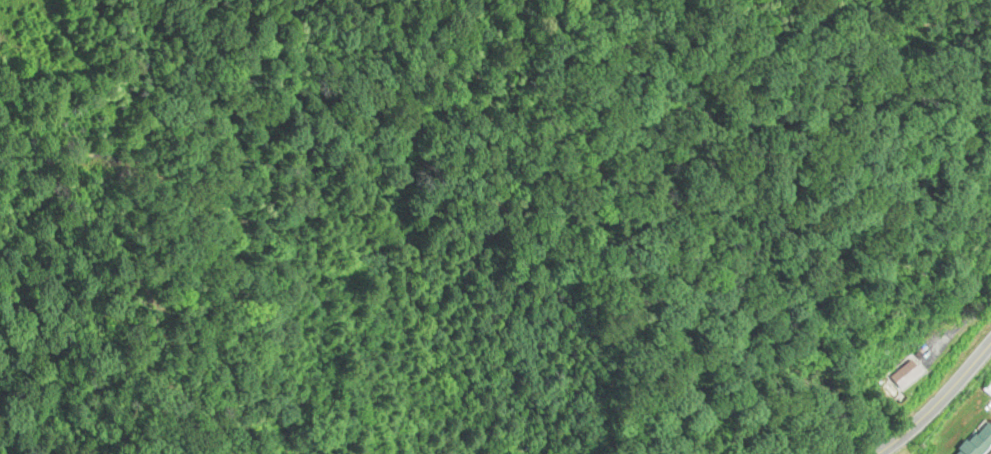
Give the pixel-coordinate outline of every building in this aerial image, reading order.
[(883,378),(893,388),(911,370),(901,360),(883,378)] [(990,453),(990,429),(983,422),(956,453),(990,453)]
